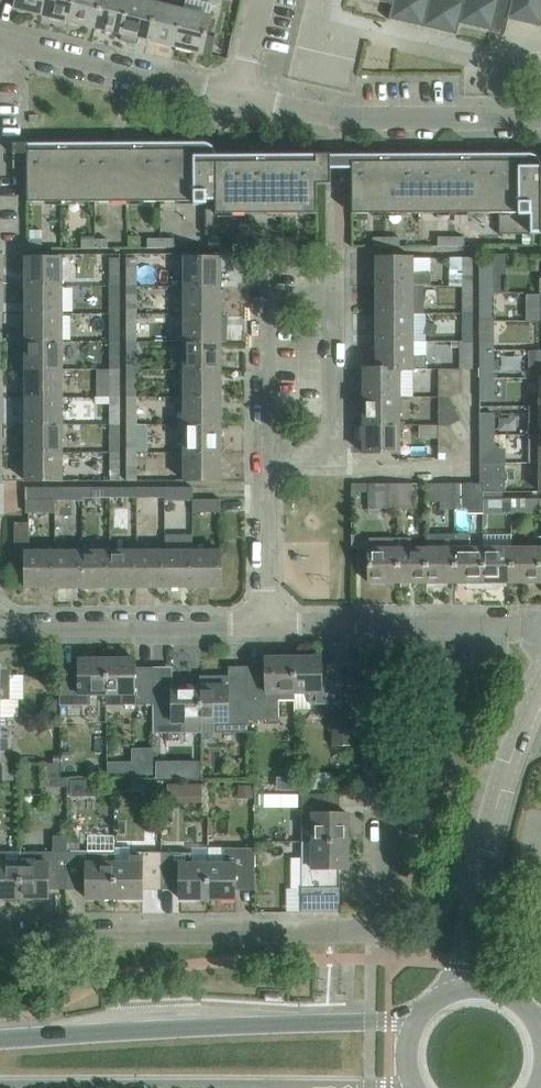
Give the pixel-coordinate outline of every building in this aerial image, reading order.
[(47,0),(18,0),(16,9),(43,15),(47,0)] [(74,0),(47,0),(43,15),(69,21),(74,0)] [(102,0),(74,0),(69,21),(96,28),(102,0)] [(131,0),(102,0),(96,28),(123,34),(131,0)] [(158,4),(141,0),(131,0),(123,34),(149,40),(158,4)] [(498,16),(540,26),(540,0),(379,0),(394,4),(390,19),(458,35),(460,23),(494,32),(498,16)] [(176,46),(184,10),(158,4),(149,40),(176,46)] [(203,53),(212,17),(184,10),(176,46),(203,53)] [(332,184),(332,168),(332,167),(332,159),(332,154),(218,155),(218,153),(216,149),(213,145),(210,143),(206,142),(28,142),(28,202),(194,201),(194,204),(206,204),(206,235),(238,235),(238,214),(318,213),(318,184),(332,184)] [(539,157),(536,155),(532,153),(353,154),(353,159),(353,167),(353,213),(500,213),(500,234),(540,234),(540,159),(539,157)] [(353,167),(353,159),(340,159),(332,159),(332,167),(340,167),(353,167)] [(222,235),(210,235),(210,247),(222,247),(222,235)] [(387,246),(387,237),(374,237),(374,246),(387,246)] [(401,237),(387,237),(387,246),(401,246),(401,237)] [(452,246),(452,237),(439,237),(439,246),(452,246)] [(465,237),(452,237),(452,246),(465,246),(465,237)] [(162,247),(162,238),(148,238),(148,247),(162,247)] [(175,238),(162,238),(162,247),(175,247),(175,238)] [(284,247),(284,238),(271,238),(271,247),(284,247)] [(297,238),(284,238),(284,247),(297,247),(297,238)] [(43,239),(30,239),(30,248),(43,248),(43,239)] [(96,248),(95,239),(82,239),(82,248),(96,248)] [(109,239),(95,239),(96,248),(109,248),(109,239)] [(222,286),(222,257),(185,257),(185,286),(222,286)] [(414,272),(414,257),(377,257),(377,286),(427,286),(432,286),(432,272),(414,272)] [(63,286),(63,258),(26,258),(26,286),(63,286)] [(110,258),(110,286),(121,286),(121,258),(110,258)] [(127,258),(127,286),(138,286),(138,258),(127,258)] [(474,286),(474,258),(464,258),(464,286),(474,286)] [(480,263),(480,284),(495,284),(495,263),(480,263)] [(63,314),(63,286),(26,286),(26,314),(63,314)] [(121,314),(121,286),(110,286),(110,314),(121,314)] [(138,314),(138,286),(127,286),(127,314),(138,314)] [(222,314),(222,286),(185,286),(185,314),(222,314)] [(427,313),(427,286),(377,286),(377,313),(414,313),(427,313)] [(474,314),(474,286),(464,286),(464,314),(474,314)] [(495,292),(480,293),(480,322),(495,322),(495,292)] [(414,341),(414,313),(377,313),(378,341),(414,341)] [(63,341),(63,314),(26,314),(26,341),(63,341)] [(121,341),(121,314),(110,314),(110,341),(121,341)] [(138,341),(138,314),(127,314),(127,341),(138,341)] [(222,341),(222,314),(185,314),(185,341),(222,341)] [(474,341),(474,314),(464,314),(464,341),(461,341),(474,341)] [(495,350),(495,322),(480,322),(481,350),(495,350)] [(63,369),(63,341),(26,341),(27,369),(63,369)] [(121,369),(121,341),(110,341),(110,369),(121,369)] [(138,369),(138,341),(127,341),(128,369),(138,369)] [(222,369),(222,341),(185,341),(185,369),(222,369)] [(414,355),(414,341),(378,341),(378,368),(378,369),(401,369),(401,370),(428,370),(428,355),(414,355)] [(474,369),(474,341),(461,341),(461,369),(462,369),(462,370),(474,369)] [(495,378),(495,350),(481,350),(481,378),(495,378)] [(401,397),(401,370),(401,369),(378,369),(378,368),(364,368),(364,397),(401,397)] [(63,397),(63,369),(27,369),(27,397),(63,397)] [(121,397),(121,369),(110,369),(111,397),(121,397)] [(138,398),(138,369),(128,369),(128,398),(138,398)] [(222,397),(222,369),(185,369),(185,397),(222,397)] [(462,392),(462,370),(462,369),(461,369),(439,369),(439,397),(450,397),(451,398),(462,392)] [(495,398),(495,378),(481,378),(481,398),(495,398)] [(63,424),(63,397),(27,397),(27,424),(63,424)] [(121,425),(121,397),(111,397),(111,425),(121,425)] [(222,424),(222,397),(185,397),(185,424),(222,424)] [(401,425),(401,397),(364,397),(364,425),(401,425)] [(462,420),(451,398),(450,397),(439,397),(439,425),(451,425),(451,426),(462,420)] [(138,425),(138,398),(128,398),(128,425),(138,425)] [(540,407),(529,407),(529,435),(540,435),(540,407)] [(494,435),(494,415),(481,414),(481,435),(494,435)] [(63,452),(63,424),(27,424),(27,452),(63,452)] [(222,452),(222,424),(185,424),(185,452),(222,452)] [(121,452),(121,425),(111,425),(111,452),(121,452)] [(138,452),(138,425),(128,425),(128,452),(138,452)] [(401,453),(401,425),(364,425),(364,453),(401,453)] [(462,447),(451,426),(451,425),(439,425),(439,453),(451,453),(462,447)] [(494,444),(494,435),(481,435),(480,450),(480,464),(506,464),(506,450),(500,450),(494,444)] [(529,435),(528,464),(540,464),(540,435),(529,435)] [(63,481),(63,452),(27,452),(27,480),(63,481)] [(121,480),(121,452),(111,452),(111,480),(121,480)] [(138,480),(138,452),(128,452),(128,480),(138,480)] [(222,480),(222,452),(185,452),(185,480),(222,480)] [(506,491),(506,464),(480,464),(480,484),(485,484),(485,491),(506,491)] [(397,510),(397,484),(353,484),(353,492),(368,492),(368,510),(397,510)] [(411,510),(411,484),(397,484),(397,510),(411,510)] [(454,510),(454,484),(427,484),(427,501),(440,501),(440,510),(454,510)] [(468,510),(468,492),(485,492),(485,491),(485,484),(480,484),(454,484),(454,510),(468,510)] [(54,511),(54,499),(54,487),(27,487),(27,512),(54,511)] [(82,499),(82,487),(54,487),(54,499),(82,499)] [(111,496),(110,487),(82,487),(82,499),(82,496),(111,496)] [(138,496),(138,487),(110,487),(111,496),(138,496)] [(166,496),(166,487),(138,487),(138,496),(165,496),(166,496)] [(194,499),(194,487),(166,487),(166,496),(165,496),(165,499),(194,499)] [(222,512),(222,499),(194,499),(194,511),(222,512)] [(511,513),(511,499),(484,499),(484,513),(511,513)] [(540,513),(540,499),(511,499),(511,513),(540,513)] [(55,587),(55,551),(30,551),(30,522),(15,522),(15,562),(27,562),(27,587),(55,587)] [(454,582),(454,534),(428,534),(428,548),(426,548),(426,582),(454,582)] [(483,589),(483,548),(472,548),(472,534),(454,534),(454,582),(467,582),(467,586),(470,589),(483,589)] [(398,582),(398,548),(370,548),(370,582),(372,582),(372,584),(385,584),(385,582),(398,582)] [(426,582),(426,548),(398,548),(398,582),(426,582)] [(511,582),(511,548),(483,548),(483,589),(499,589),(501,586),(501,582),(511,582)] [(511,548),(511,582),(540,582),(540,548),(511,548)] [(138,587),(138,550),(111,551),(111,587),(138,587)] [(166,587),(166,550),(138,550),(138,587),(166,587)] [(194,587),(194,550),(166,550),(166,587),(194,587)] [(222,587),(222,550),(194,550),(194,587),(222,587)] [(83,587),(83,551),(55,551),(55,587),(83,587)] [(111,587),(111,551),(83,551),(83,587),(111,587)] [(294,694),(294,657),(266,657),(267,670),(260,671),(260,667),(248,667),(248,666),(247,666),(247,699),(248,720),(279,720),(279,694),(294,694)] [(343,703),(342,670),(342,665),(323,666),(323,657),(294,657),(294,694),(311,694),(311,704),(321,703),(343,703)] [(156,705),(156,700),(155,667),(154,667),(154,671),(136,671),(136,658),(107,659),(107,695),(124,694),(124,706),(154,705),(156,705)] [(107,695),(107,659),(80,659),(80,672),(62,672),(62,668),(61,668),(61,706),(92,706),(92,695),(107,695)] [(11,690),(11,668),(0,668),(0,716),(1,716),(20,716),(20,699),(11,699),(11,690)] [(248,733),(248,720),(247,699),(230,699),(229,675),(201,675),(201,686),(201,723),(216,723),(216,733),(248,733)] [(201,734),(201,723),(201,686),(173,687),(174,700),(156,700),(156,705),(154,705),(154,734),(201,734)] [(59,700),(46,700),(46,714),(59,714),(59,700)] [(11,732),(1,732),(1,716),(0,716),(0,763),(11,763),(11,732)] [(355,716),(334,716),(334,745),(355,745),(355,716)] [(183,780),(183,762),(157,762),(157,780),(183,780)] [(61,763),(47,763),(47,787),(68,787),(68,780),(61,780),(61,763)] [(119,763),(108,763),(108,777),(119,777),(119,763)] [(0,766),(0,781),(15,781),(15,766),(0,766)] [(293,776),(279,776),(279,789),(293,789),(293,776)] [(101,780),(72,780),(72,796),(101,796),(101,780)] [(143,780),(143,790),(159,790),(160,780),(143,780)] [(306,781),(297,781),(298,789),(306,789),(306,781)] [(254,785),(239,785),(239,798),(254,798),(254,785)] [(184,786),(169,787),(169,806),(185,806),(184,786)] [(349,842),(349,813),(340,813),(340,793),(318,793),(303,794),(303,842),(349,842)] [(69,884),(68,852),(68,835),(54,835),(54,852),(21,851),(21,897),(50,897),(50,884),(56,884),(57,889),(69,889),(69,884)] [(336,887),(336,869),(349,869),(349,842),(303,842),(302,842),(302,912),(340,912),(340,887),(336,887)] [(256,890),(256,868),(256,849),(225,849),(225,864),(208,863),(208,898),(237,898),(237,885),(255,885),(255,890),(256,890)] [(21,851),(0,851),(0,897),(21,897),(21,851)] [(115,898),(115,863),(115,852),(68,852),(69,884),(87,885),(87,898),(115,898)] [(160,885),(161,852),(131,852),(131,863),(115,863),(115,898),(143,898),(144,885),(160,885)] [(208,898),(208,863),(192,863),(192,852),(161,852),(160,885),(181,885),(181,898),(208,898)]
